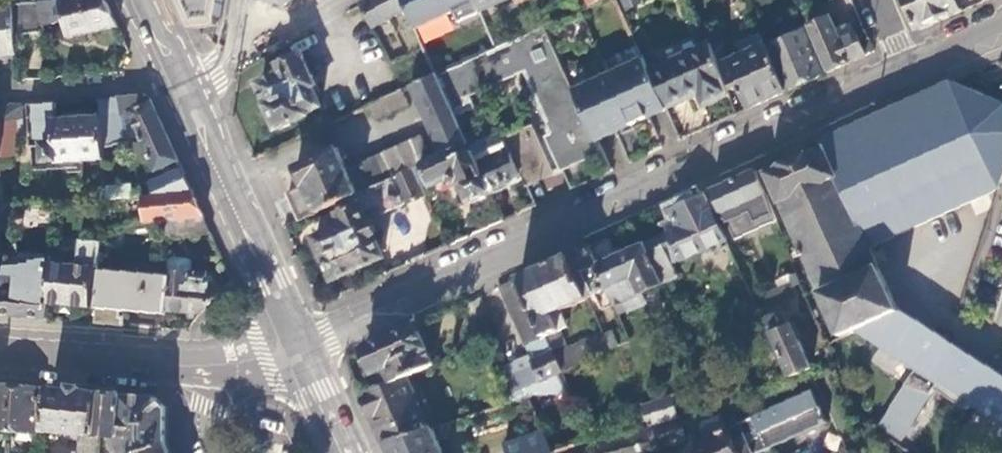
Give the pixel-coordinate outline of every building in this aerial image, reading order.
[(64,19),(67,39),(117,27),(110,13),(104,0),(64,0),(60,1),(45,2),(39,2),(13,4),(13,6),(15,42),(46,36),(43,23),(64,19)] [(191,29),(224,22),(227,0),(178,0),(191,29)] [(403,0),(368,0),(361,4),(375,27),(407,9),(403,0)] [(407,9),(415,28),(429,21),(419,2),(423,0),(403,0),(407,9)] [(501,0),(477,0),(481,9),(501,0)] [(640,0),(618,0),(623,12),(641,3),(640,0)] [(959,0),(906,0),(909,8),(919,31),(964,10),(959,0)] [(823,3),(802,13),(808,27),(829,17),(823,3)] [(13,6),(1,8),(0,8),(0,55),(16,54),(15,42),(13,6)] [(829,17),(808,27),(807,28),(828,72),(850,62),(866,55),(856,33),(839,39),(835,29),(829,17)] [(839,39),(856,33),(851,21),(835,29),(839,39)] [(574,91),(546,29),(469,64),(482,92),(530,71),(538,87),(535,88),(542,104),(545,103),(553,122),(559,120),(564,131),(549,138),(563,169),(601,151),(596,142),(574,91)] [(803,32),(766,48),(786,91),(803,84),(823,74),(803,32)] [(760,33),(736,44),(741,55),(765,45),(760,33)] [(730,95),(710,43),(649,70),(667,109),(697,96),(703,107),(730,95)] [(766,48),(765,45),(741,55),(723,63),(734,91),(740,88),(749,109),(766,101),(786,91),(766,48)] [(268,106),(278,127),(308,114),(307,112),(322,105),(316,93),(320,92),(303,55),(281,65),(285,73),(261,85),(270,106),(268,106)] [(644,58),(609,74),(632,125),(667,109),(649,70),(644,58)] [(436,74),(441,72),(436,61),(430,64),(434,74),(436,74)] [(437,78),(452,111),(466,105),(468,98),(482,92),(469,64),(437,78)] [(437,78),(436,74),(434,74),(411,85),(444,154),(467,143),(452,111),(437,78)] [(609,74),(574,91),(596,142),(632,125),(609,74)] [(951,83),(885,114),(831,138),(834,144),(768,174),(831,310),(817,316),(830,344),(864,329),(900,312),(881,271),(870,247),(999,190),(1001,179),(1001,103),(951,83)] [(401,89),(371,103),(377,117),(408,103),(401,89)] [(166,136),(149,99),(144,96),(109,99),(99,100),(100,117),(102,148),(127,144),(132,144),(139,140),(155,172),(177,161),(166,136)] [(56,120),(55,103),(39,104),(28,105),(31,147),(43,147),(44,163),(57,162),(57,164),(103,159),(102,148),(100,117),(56,120)] [(20,105),(6,106),(0,107),(0,142),(19,140),(17,120),(22,120),(20,105)] [(506,143),(511,155),(520,174),(525,185),(552,173),(532,131),(506,143)] [(501,132),(470,146),(480,168),(511,155),(506,143),(501,132)] [(288,195),(299,221),(335,205),(415,169),(423,165),(422,163),(432,159),(421,135),(347,168),(338,148),(296,168),(305,187),(288,195)] [(19,140),(0,142),(0,158),(13,157),(21,157),(19,140)] [(469,142),(467,143),(444,154),(432,159),(422,163),(423,165),(433,187),(458,176),(469,200),(490,191),(489,189),(520,174),(511,155),(480,168),(470,146),(469,142)] [(14,167),(13,157),(0,158),(0,169),(14,167)] [(150,196),(192,193),(180,167),(146,180),(150,196)] [(382,214),(426,194),(415,169),(335,205),(344,226),(315,239),(334,281),(383,258),(373,234),(376,233),(372,225),(369,226),(362,211),(377,205),(382,214)] [(760,179),(757,172),(726,186),(711,193),(733,241),(777,220),(760,179)] [(129,185),(104,187),(105,200),(130,198),(129,185)] [(198,207),(192,193),(150,196),(140,197),(145,225),(164,223),(168,222),(203,218),(198,207)] [(728,241),(706,195),(691,202),(671,211),(677,224),(667,229),(670,234),(682,260),(728,241)] [(0,209),(0,219),(17,219),(17,209),(0,209)] [(210,233),(203,218),(168,222),(169,239),(210,233)] [(646,244),(664,283),(678,276),(673,264),(661,238),(652,220),(638,226),(646,244)] [(661,238),(673,264),(682,260),(670,234),(661,238)] [(642,293),(663,283),(664,283),(646,244),(619,256),(610,239),(603,242),(590,248),(608,288),(615,305),(624,302),(628,311),(647,303),(642,293)] [(98,268),(99,243),(77,240),(75,266),(61,265),(61,257),(47,256),(47,262),(45,305),(88,308),(91,267),(98,268)] [(799,279),(786,245),(774,249),(785,278),(791,277),(793,282),(799,279)] [(587,297),(608,288),(590,248),(581,252),(568,258),(587,297)] [(588,300),(587,297),(568,258),(546,268),(520,280),(546,338),(553,352),(566,347),(559,332),(569,328),(561,312),(588,300)] [(174,259),(166,261),(167,272),(189,275),(190,263),(185,259),(174,259)] [(20,317),(44,319),(45,305),(47,262),(18,261),(17,277),(0,277),(0,315),(20,317)] [(167,277),(98,271),(95,324),(105,325),(119,326),(120,311),(165,316),(165,314),(167,277)] [(189,275),(167,272),(167,277),(165,314),(200,317),(209,303),(220,294),(221,287),(213,287),(212,287),(204,286),(204,276),(189,275)] [(212,287),(213,287),(214,280),(210,276),(204,276),(204,286),(212,287)] [(546,338),(520,280),(510,284),(500,289),(526,345),(526,347),(546,338)] [(771,294),(776,304),(792,297),(787,286),(771,294)] [(900,312),(864,329),(887,342),(884,346),(921,367),(883,426),(905,440),(938,390),(966,413),(972,405),(1001,422),(1001,376),(987,366),(982,372),(935,352),(944,339),(914,320),(900,312)] [(766,322),(792,378),(812,370),(791,327),(782,330),(776,318),(766,322)] [(434,365),(416,326),(366,350),(377,372),(384,369),(390,383),(391,384),(406,378),(434,365)] [(556,358),(562,372),(610,349),(604,335),(556,358)] [(542,380),(562,372),(556,358),(553,352),(546,338),(526,347),(531,356),(511,365),(525,397),(530,395),(532,393),(532,392),(545,387),(542,380)] [(951,344),(944,339),(935,352),(982,372),(987,366),(972,357),(951,344)] [(506,403),(525,397),(511,365),(503,369),(506,403)] [(430,429),(406,378),(391,384),(390,383),(362,396),(375,424),(385,445),(430,429)] [(0,385),(0,431),(36,434),(40,389),(9,386),(0,385)] [(67,391),(50,389),(46,433),(76,435),(99,437),(99,394),(67,391)] [(728,431),(739,452),(766,452),(827,425),(813,393),(728,431)] [(99,394),(99,437),(109,437),(112,452),(142,452),(166,445),(166,426),(167,409),(157,399),(146,398),(110,395),(99,394)] [(655,426),(679,418),(672,399),(642,407),(643,412),(633,414),(637,425),(647,423),(648,428),(655,426)] [(679,420),(679,418),(655,426),(662,450),(688,443),(682,420),(679,420)] [(655,426),(648,428),(576,450),(566,452),(663,452),(662,450),(655,426)] [(430,429),(385,445),(388,452),(443,452),(431,429),(430,429)] [(576,450),(575,444),(553,451),(544,429),(505,445),(508,452),(566,452),(576,450)] [(728,431),(706,441),(709,446),(693,452),(739,452),(728,431)] [(99,437),(76,435),(75,449),(88,450),(98,450),(99,437)]
